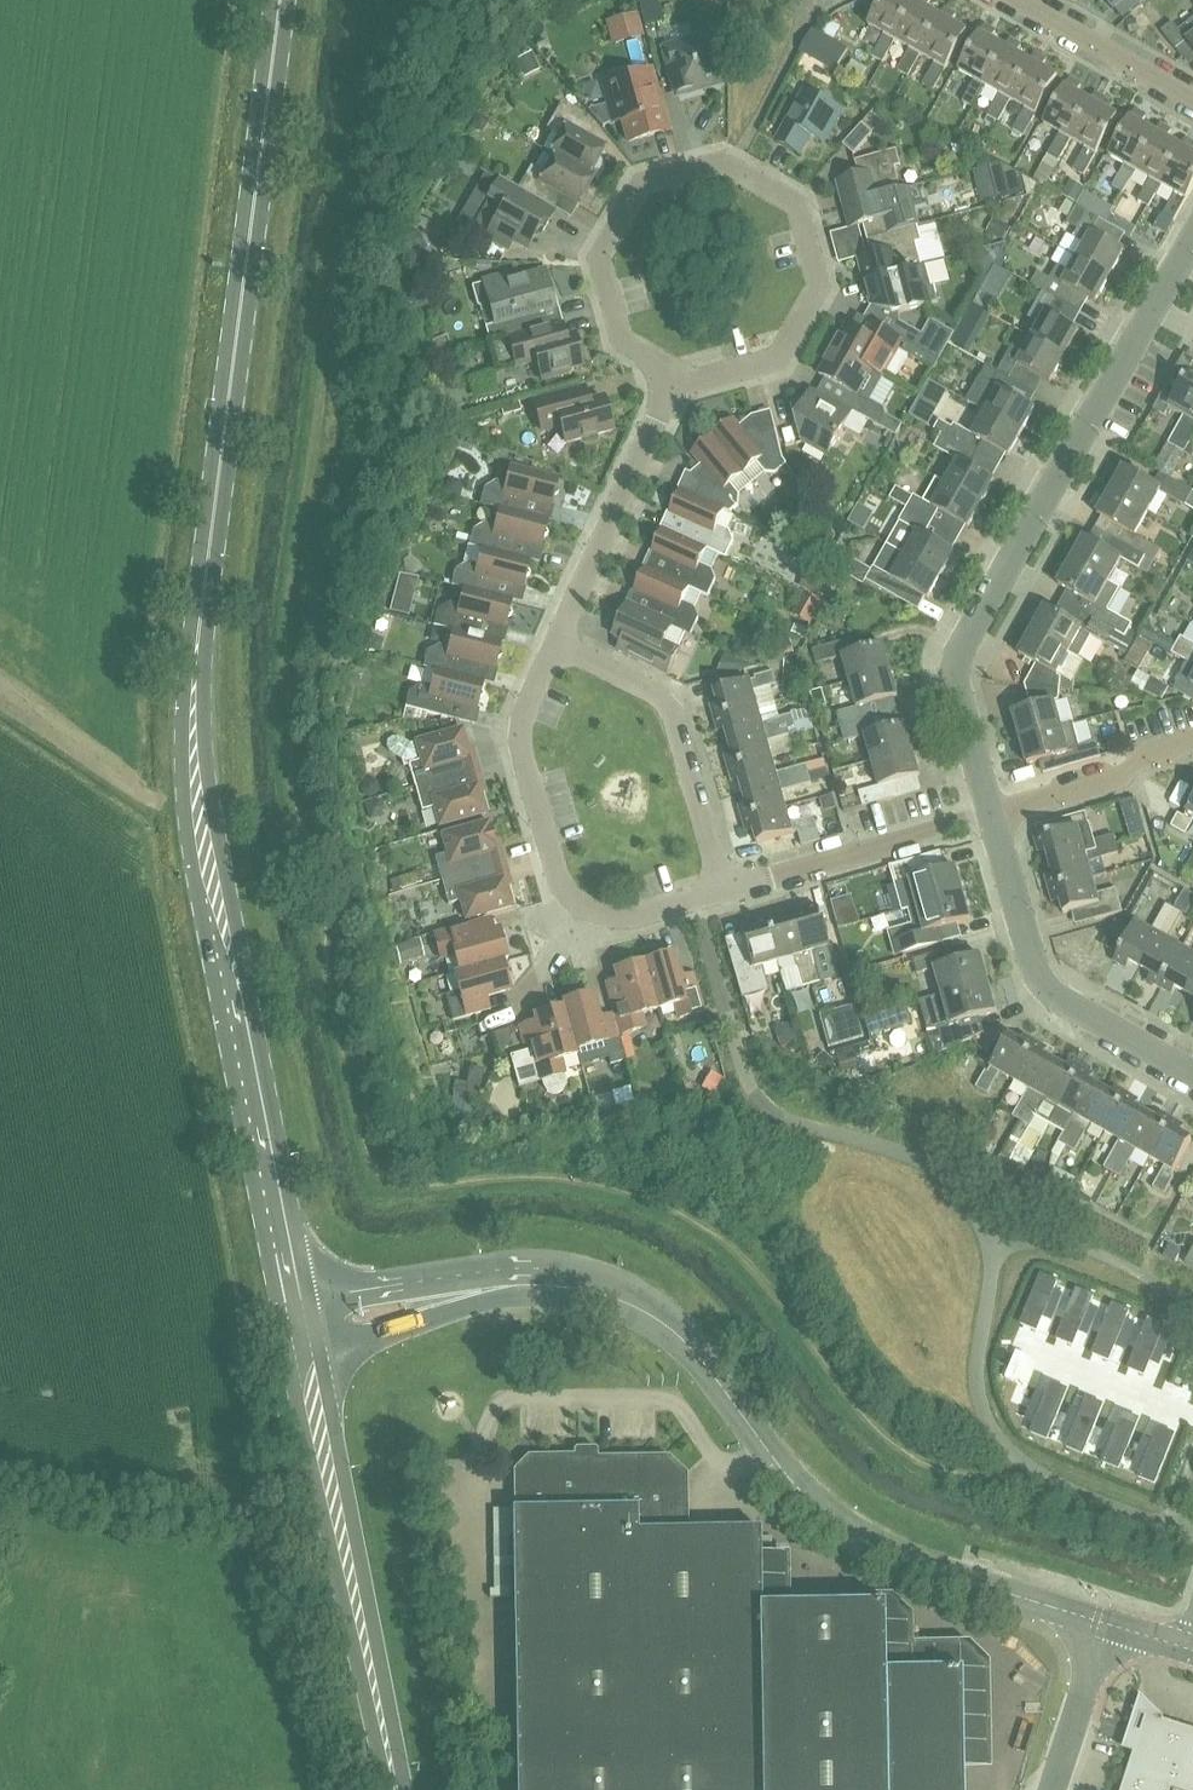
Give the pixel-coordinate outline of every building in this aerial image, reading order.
[(644,26),(663,21),(657,0),(637,0),(644,26)] [(916,3),(911,0),(884,0),(869,26),(885,35),(873,57),(883,63),(895,41),(916,3)] [(895,41),(910,49),(898,71),(900,72),(896,77),(904,82),(908,76),(909,77),(921,55),(941,17),(927,9),(931,1),(930,0),(918,0),(916,3),(895,41)] [(1114,10),(1126,0),(1106,0),(1114,10)] [(941,17),(921,55),(935,63),(923,85),(934,91),(946,70),(967,32),(952,23),(956,15),(946,9),(941,17)] [(642,35),(636,14),(608,21),(614,43),(642,35)] [(1141,31),(1138,18),(1127,20),(1130,33),(1141,31)] [(1179,30),(1173,23),(1162,32),(1176,50),(1187,41),(1192,48),(1192,19),(1179,30)] [(985,86),(1006,48),(992,40),(996,32),(985,26),(981,34),(959,71),(975,80),(963,102),(973,108),(985,86)] [(801,50),(836,71),(848,49),(821,34),(813,29),(802,49),(801,50)] [(678,93),(719,81),(712,53),(716,51),(711,33),(693,38),(694,43),(666,51),(678,93)] [(1006,48),(985,86),(1000,94),(988,116),(999,122),(1011,100),(1032,62),(1017,54),(1021,46),(1011,40),(1006,48)] [(1036,54),(1032,62),(1011,100),(1025,108),(1013,130),(1024,136),(1036,115),(1058,77),(1042,68),(1047,60),(1036,54)] [(668,131),(651,69),(602,83),(613,123),(618,121),(621,122),(624,124),(628,142),(668,131)] [(1071,140),(1091,102),(1077,93),(1081,86),(1071,80),(1066,87),(1045,125),(1060,134),(1043,164),(1044,165),(1039,174),(1048,179),(1057,162),(1056,162),(1057,160),(1059,161),(1071,140)] [(806,91),(777,142),(800,154),(810,135),(824,143),(842,111),(806,91)] [(1096,94),(1091,102),(1071,140),(1086,148),(1073,170),(1084,176),(1096,154),(1097,154),(1118,117),(1102,108),(1107,100),(1096,94)] [(589,176),(590,175),(605,148),(580,134),(589,120),(560,104),(547,128),(560,136),(550,154),(554,156),(589,176)] [(1136,171),(1157,133),(1142,125),(1146,117),(1136,111),(1131,119),(1131,118),(1110,156),(1125,165),(1113,186),(1124,192),(1136,171)] [(873,113),(863,124),(843,145),(854,155),(874,134),(883,122),(873,113)] [(1157,133),(1136,171),(1151,179),(1138,201),(1149,207),(1161,185),(1182,147),(1167,139),(1172,131),(1161,125),(1157,133)] [(1182,147),(1161,185),(1176,194),(1164,215),(1174,221),(1186,200),(1187,200),(1192,189),(1192,153),(1192,152),(1192,143),(1186,139),(1182,147)] [(844,206),(902,189),(896,167),(901,166),(897,150),(855,161),(860,176),(837,182),(844,206)] [(554,156),(544,173),(531,166),(519,188),(547,204),(554,192),(578,206),(594,178),(590,175),(589,176),(554,156)] [(1016,170),(1011,168),(1014,179),(994,184),(997,199),(1018,193),(1027,191),(1022,174),(1016,170)] [(556,210),(547,204),(519,188),(501,178),(491,194),(478,186),(465,209),(479,217),(473,228),(466,224),(465,225),(508,249),(513,241),(527,249),(539,228),(544,231),(556,210)] [(908,211),(902,189),(844,206),(850,229),(864,225),(868,240),(918,226),(913,210),(908,211)] [(1077,257),(1110,276),(1125,250),(1092,232),(1100,218),(1068,200),(1060,213),(1070,218),(1067,223),(1078,229),(1074,237),(1085,244),(1077,257)] [(1132,236),(1137,227),(1112,213),(1107,222),(1132,236)] [(1013,228),(995,219),(988,232),(1005,241),(1013,228)] [(918,226),(868,240),(872,255),(858,258),(865,282),(923,266),(917,244),(922,242),(918,226)] [(1110,276),(1077,257),(1060,248),(1053,262),(1058,265),(1050,279),(1038,272),(1031,284),(1043,291),(1055,298),(1063,284),(1096,302),(1110,276)] [(941,260),(923,266),(865,282),(871,305),(885,301),(888,310),(897,314),(939,302),(935,286),(947,283),(941,260)] [(490,343),(532,332),(528,317),(555,309),(544,272),(508,282),(506,275),(483,282),(495,324),(486,327),(490,343)] [(1055,298),(1043,291),(1029,318),(1040,324),(1032,338),(1065,356),(1080,330),(1047,312),(1055,298)] [(995,301),(984,293),(977,305),(988,312),(995,301)] [(847,326),(834,350),(882,378),(898,350),(934,370),(939,360),(890,333),(861,316),(854,330),(847,326)] [(890,333),(939,360),(955,333),(931,319),(922,334),(898,320),(890,333)] [(566,322),(532,332),(490,343),(498,372),(537,361),(542,379),(567,372),(567,370),(583,365),(575,335),(570,336),(566,322)] [(1065,356),(1032,338),(1024,351),(1013,345),(998,371),(1010,378),(1018,364),(1051,382),(1065,356)] [(882,378),(834,350),(820,375),(851,393),(843,406),(853,412),(897,436),(903,426),(885,416),(883,409),(869,401),(882,378)] [(1018,382),(1010,378),(998,371),(987,365),(980,378),(981,379),(968,401),(985,411),(1023,432),(1036,409),(1011,395),(1018,382)] [(1192,419),(1192,371),(1190,369),(1183,381),(1173,375),(1154,410),(1165,416),(1170,407),(1184,416),(1181,421),(1189,426),(1192,419)] [(564,393),(534,401),(542,431),(560,426),(565,443),(612,431),(603,398),(568,408),(564,393)] [(853,412),(843,406),(820,393),(813,405),(807,407),(805,401),(792,405),(802,442),(828,457),(853,412)] [(1023,432),(985,411),(973,434),(954,424),(952,427),(940,420),(934,430),(942,434),(978,454),(985,441),(1009,455),(1023,432)] [(713,436),(744,474),(757,463),(766,473),(776,474),(788,465),(783,460),(776,431),(762,435),(756,427),(747,434),(734,419),(713,436)] [(1181,421),(1175,432),(1191,441),(1192,439),(1192,419),(1189,426),(1181,421)] [(1191,441),(1175,432),(1154,469),(1161,473),(1162,474),(1177,448),(1185,453),(1191,441)] [(978,454),(942,434),(935,447),(958,460),(945,483),(982,503),(995,480),(971,466),(978,454)] [(744,474),(713,436),(692,454),(705,469),(696,477),(703,484),(697,497),(725,511),(730,513),(739,505),(740,495),(731,485),(744,474)] [(1177,448),(1162,474),(1171,478),(1185,453),(1177,448)] [(522,514),(522,513),(524,505),(531,501),(551,506),(553,497),(559,494),(556,487),(558,478),(511,466),(506,484),(496,481),(484,488),(480,504),(500,509),(522,514)] [(1171,478),(1162,474),(1161,473),(1154,485),(1124,468),(1111,491),(1148,512),(1160,491),(1192,510),(1192,491),(1171,478)] [(982,503),(945,483),(936,478),(924,500),(914,495),(911,501),(895,491),(890,498),(907,508),(937,525),(944,513),(969,527),(982,503)] [(725,511),(697,497),(681,489),(670,515),(688,523),(682,537),(707,550),(726,558),(734,541),(730,531),(718,525),(725,511)] [(1148,512),(1111,491),(1098,514),(1128,531),(1121,543),(1146,557),(1155,562),(1162,550),(1135,535),(1148,512)] [(907,508),(899,521),(918,532),(905,554),(942,575),(955,552),(930,538),(937,525),(907,508)] [(522,514),(500,509),(495,525),(485,523),(473,530),(469,546),(482,549),(511,556),(511,555),(513,547),(520,543),(540,548),(542,539),(548,535),(545,529),(547,520),(522,513),(522,514)] [(830,546),(837,536),(822,526),(815,536),(830,546)] [(707,550),(682,537),(663,528),(652,554),(671,562),(665,575),(690,588),(709,597),(717,580),(713,570),(701,564),(707,550)] [(1146,557),(1121,543),(1112,538),(1106,549),(1085,538),(1072,561),(1109,582),(1110,581),(1122,559),(1139,569),(1146,557)] [(942,575),(905,554),(887,544),(874,567),(866,580),(897,597),(904,584),(929,598),(942,575)] [(482,549),(478,565),(467,562),(455,569),(451,585),(464,588),(493,595),(495,586),(502,583),(522,588),(524,579),(530,575),(527,569),(529,560),(511,555),(511,556),(482,549)] [(1109,582),(1072,561),(1059,584),(1077,594),(1070,606),(1116,632),(1126,638),(1133,624),(1109,610),(1122,588),(1110,581),(1109,582)] [(690,588),(665,575),(646,567),(634,592),(653,601),(647,615),(686,632),(686,633),(692,635),(699,618),(695,608),(683,603),(690,588)] [(493,595),(464,588),(460,605),(449,602),(437,609),(433,625),(453,631),(453,630),(475,635),(477,626),(484,623),(504,628),(506,619),(513,615),(509,609),(511,600),(493,595)] [(820,603),(807,595),(796,615),(809,623),(820,603)] [(686,632),(647,615),(628,606),(616,634),(625,638),(618,651),(666,676),(686,633),(686,632)] [(1046,607),(1033,631),(1070,652),(1081,658),(1092,636),(1108,645),(1116,632),(1070,606),(1064,618),(1046,607)] [(453,630),(453,631),(449,647),(438,644),(426,651),(422,667),(435,671),(435,670),(465,677),(467,668),(474,664),(494,670),(496,660),(502,657),(498,651),(501,641),(475,635),(453,630)] [(1070,652),(1033,631),(1020,654),(1037,664),(1025,685),(1061,689),(1074,690),(1075,679),(1062,677),(1057,675),(1070,652)] [(1181,636),(1176,645),(1192,655),(1192,643),(1181,636)] [(850,682),(891,670),(884,645),(857,652),(853,638),(813,649),(817,664),(843,656),(850,682)] [(795,653),(792,640),(768,646),(770,659),(795,653)] [(1176,645),(1172,653),(1192,665),(1192,655),(1176,645)] [(1138,683),(1152,690),(1160,675),(1145,668),(1138,683)] [(435,670),(435,671),(431,687),(421,684),(409,691),(405,707),(447,718),(449,708),(456,704),(476,710),(478,700),(484,697),(481,691),(483,681),(465,677),(435,670)] [(891,670),(850,682),(857,707),(837,712),(841,727),(875,717),(871,703),(898,696),(891,670)] [(719,704),(712,706),(715,718),(758,706),(753,691),(777,684),(774,671),(755,677),(756,679),(716,691),(719,704)] [(1061,689),(1025,685),(1032,708),(1013,713),(1021,739),(1062,727),(1055,702),(1060,701),(1061,689)] [(758,706),(715,718),(719,732),(727,730),(730,742),(771,730),(773,740),(786,736),(780,718),(762,723),(758,706)] [(793,714),(780,718),(786,736),(798,733),(796,723),(793,714)] [(875,717),(841,727),(845,741),(865,736),(873,761),(913,749),(918,748),(914,733),(909,734),(906,724),(879,732),(875,717)] [(1073,723),(1062,727),(1021,739),(1028,764),(1061,755),(1064,768),(1102,757),(1097,742),(1080,746),(1073,723)] [(409,766),(415,787),(478,770),(471,746),(467,747),(462,729),(416,742),(409,744),(402,739),(396,738),(391,738),(387,741),(386,746),(389,751),(393,755),(401,760),(403,767),(409,766)] [(733,754),(726,756),(730,769),(772,757),(768,741),(773,740),(771,730),(730,742),(733,754)] [(913,749),(873,761),(880,786),(859,792),(864,806),(897,797),(893,783),(921,775),(913,749)] [(772,757),(730,769),(734,782),(741,780),(744,792),(785,781),(788,790),(800,786),(795,768),(776,773),(772,757)] [(807,765),(795,768),(800,786),(812,783),(810,774),(807,765)] [(485,794),(478,770),(415,787),(422,811),(435,808),(440,826),(486,813),(481,795),(485,794)] [(747,804),(740,806),(744,820),(786,808),(782,792),(788,790),(785,781),(744,792),(747,804)] [(1171,826),(1186,835),(1192,823),(1192,801),(1184,817),(1179,813),(1171,826)] [(786,808),(744,820),(748,833),(755,831),(759,843),(799,832),(800,835),(818,829),(815,817),(791,823),(786,808)] [(441,881),(504,863),(498,839),(493,841),(488,822),(442,835),(447,853),(435,857),(441,881)] [(1106,857),(1101,838),(1083,843),(1078,827),(1036,839),(1040,852),(1047,850),(1051,862),(1091,851),(1094,860),(1106,857)] [(1101,838),(1106,857),(1119,853),(1114,835),(1101,838)] [(1091,851),(1051,862),(1054,874),(1047,876),(1050,890),(1093,878),(1088,862),(1094,860),(1091,851)] [(918,906),(963,893),(956,867),(925,876),(920,858),(892,866),(887,867),(893,890),(906,896),(915,894),(918,906)] [(511,887),(504,863),(441,881),(448,904),(461,901),(466,919),(512,906),(507,888),(511,887)] [(1093,878),(1050,890),(1054,903),(1061,901),(1065,914),(1092,906),(1096,920),(1124,912),(1117,888),(1097,894),(1093,878)] [(963,893),(918,906),(923,921),(889,931),(896,956),(944,942),(940,928),(971,920),(963,893)] [(1167,903),(1160,915),(1177,924),(1183,913),(1167,903)] [(798,975),(816,970),(811,951),(828,947),(816,905),(802,909),(804,916),(792,919),(804,960),(794,963),(798,975)] [(804,960),(792,919),(780,923),(778,915),(765,919),(777,961),(779,966),(782,971),(794,967),(794,963),(804,960)] [(1177,924),(1160,915),(1151,931),(1136,923),(1114,961),(1127,968),(1131,962),(1141,968),(1162,931),(1171,935),(1177,924)] [(777,961),(765,919),(751,923),(754,930),(741,934),(745,947),(729,952),(741,997),(768,990),(761,966),(777,961)] [(459,972),(503,961),(507,960),(499,930),(465,939),(461,925),(433,933),(440,959),(454,955),(459,972)] [(1162,931),(1141,968),(1152,974),(1149,980),(1161,987),(1182,949),(1168,941),(1171,935),(1162,931)] [(1161,987),(1173,994),(1176,987),(1187,993),(1192,983),(1192,955),(1182,949),(1161,987)] [(943,994),(988,982),(981,955),(950,964),(946,950),(913,960),(918,974),(936,969),(943,994)] [(644,961),(658,1009),(675,1004),(679,1018),(705,1011),(697,983),(683,987),(674,953),(672,953),(667,951),(660,953),(658,957),(644,961)] [(503,961),(459,972),(454,973),(459,991),(445,995),(453,1021),(481,1013),(477,999),(511,989),(503,961)] [(658,1009),(644,961),(631,965),(627,963),(620,965),(617,969),(615,969),(625,1003),(611,1007),(615,1024),(619,1035),(644,1028),(640,1014),(658,1009)] [(820,982),(816,970),(798,975),(801,987),(820,982)] [(988,982),(943,994),(952,1024),(929,1031),(936,1056),(973,1039),(968,1020),(997,1012),(988,982)] [(622,1047),(619,1035),(615,1024),(601,1028),(592,993),(562,1002),(563,1006),(576,1050),(577,1049),(594,1045),(598,1059),(608,1056),(610,1064),(626,1060),(622,1047)] [(828,1046),(862,1036),(853,1005),(819,1015),(828,1046)] [(518,1086),(538,1080),(542,1079),(544,1085),(547,1090),(552,1093),(557,1093),(562,1090),(565,1085),(566,1079),(564,1073),(560,1059),(578,1054),(577,1049),(576,1050),(563,1006),(550,1010),(546,1008),(539,1010),(537,1014),(535,1014),(537,1020),(542,1040),(528,1043),(530,1050),(524,1051),(510,1055),(518,1086)] [(775,1028),(781,1048),(797,1043),(791,1023),(775,1028)] [(986,1071),(976,1087),(988,1094),(1000,1072),(1014,1080),(1036,1042),(1024,1036),(1021,1042),(1009,1036),(989,1072),(986,1071)] [(1036,1042),(1014,1080),(1029,1088),(1026,1094),(1034,1098),(1055,1062),(1044,1056),(1048,1049),(1036,1042)] [(1026,1094),(1020,1105),(1036,1114),(1036,1116),(1050,1124),(1060,1106),(1082,1068),(1070,1061),(1066,1068),(1055,1062),(1034,1098),(1026,1094)] [(1060,1106),(1050,1124),(1065,1132),(1065,1131),(1072,1119),(1080,1124),(1101,1087),(1090,1081),(1094,1075),(1082,1068),(1060,1106)] [(1072,1119),(1065,1131),(1082,1140),(1091,1124),(1106,1132),(1127,1094),(1115,1087),(1112,1094),(1101,1087),(1080,1124),(1072,1119)] [(1127,1094),(1106,1132),(1120,1140),(1117,1145),(1126,1150),(1146,1113),(1136,1107),(1139,1101),(1127,1094)] [(1020,1105),(1013,1116),(1021,1121),(1030,1126),(1036,1116),(1036,1114),(1020,1105)] [(1117,1145),(1111,1156),(1127,1166),(1137,1149),(1152,1158),(1173,1120),(1161,1113),(1157,1119),(1146,1113),(1126,1150),(1117,1145)] [(1173,1120),(1152,1158),(1166,1166),(1153,1187),(1165,1194),(1174,1177),(1172,1176),(1192,1139),(1181,1133),(1185,1126),(1173,1120)] [(1003,1153),(1002,1155),(1012,1161),(1013,1159),(1028,1131),(1031,1133),(1034,1128),(1030,1126),(1021,1121),(1003,1153)] [(1059,1142),(1053,1153),(1061,1158),(1067,1147),(1075,1151),(1082,1140),(1065,1131),(1065,1132),(1059,1142)] [(1111,1156),(1104,1168),(1113,1173),(1121,1177),(1127,1166),(1111,1156)] [(1042,1275),(1021,1324),(1038,1331),(1058,1282),(1042,1275)] [(1077,1290),(1057,1339),(1074,1346),(1094,1296),(1077,1290)] [(1113,1305),(1093,1354),(1109,1361),(1130,1311),(1113,1305)] [(1149,1319),(1129,1369),(1145,1375),(1165,1326),(1149,1319)] [(1052,1383),(1031,1433),(1048,1440),(1068,1390),(1052,1383)] [(1087,1398),(1067,1448),(1084,1454),(1104,1405),(1087,1398)] [(1123,1413),(1103,1463),(1120,1469),(1140,1419),(1123,1413)] [(1159,1428),(1139,1477),(1156,1484),(1175,1435),(1159,1428)] [(516,1471),(517,1509),(513,1509),(513,1529),(516,1707),(518,1789),(963,1789),(962,1770),(961,1671),(884,1672),(883,1604),(762,1606),(760,1528),(686,1530),(685,1474),(668,1458),(596,1459),(596,1450),(579,1450),(577,1450),(577,1457),(529,1458),(516,1471)] [(1147,1714),(1141,1732),(1136,1731),(1136,1732),(1132,1744),(1137,1745),(1122,1789),(1192,1789),(1192,1729),(1147,1714)]
